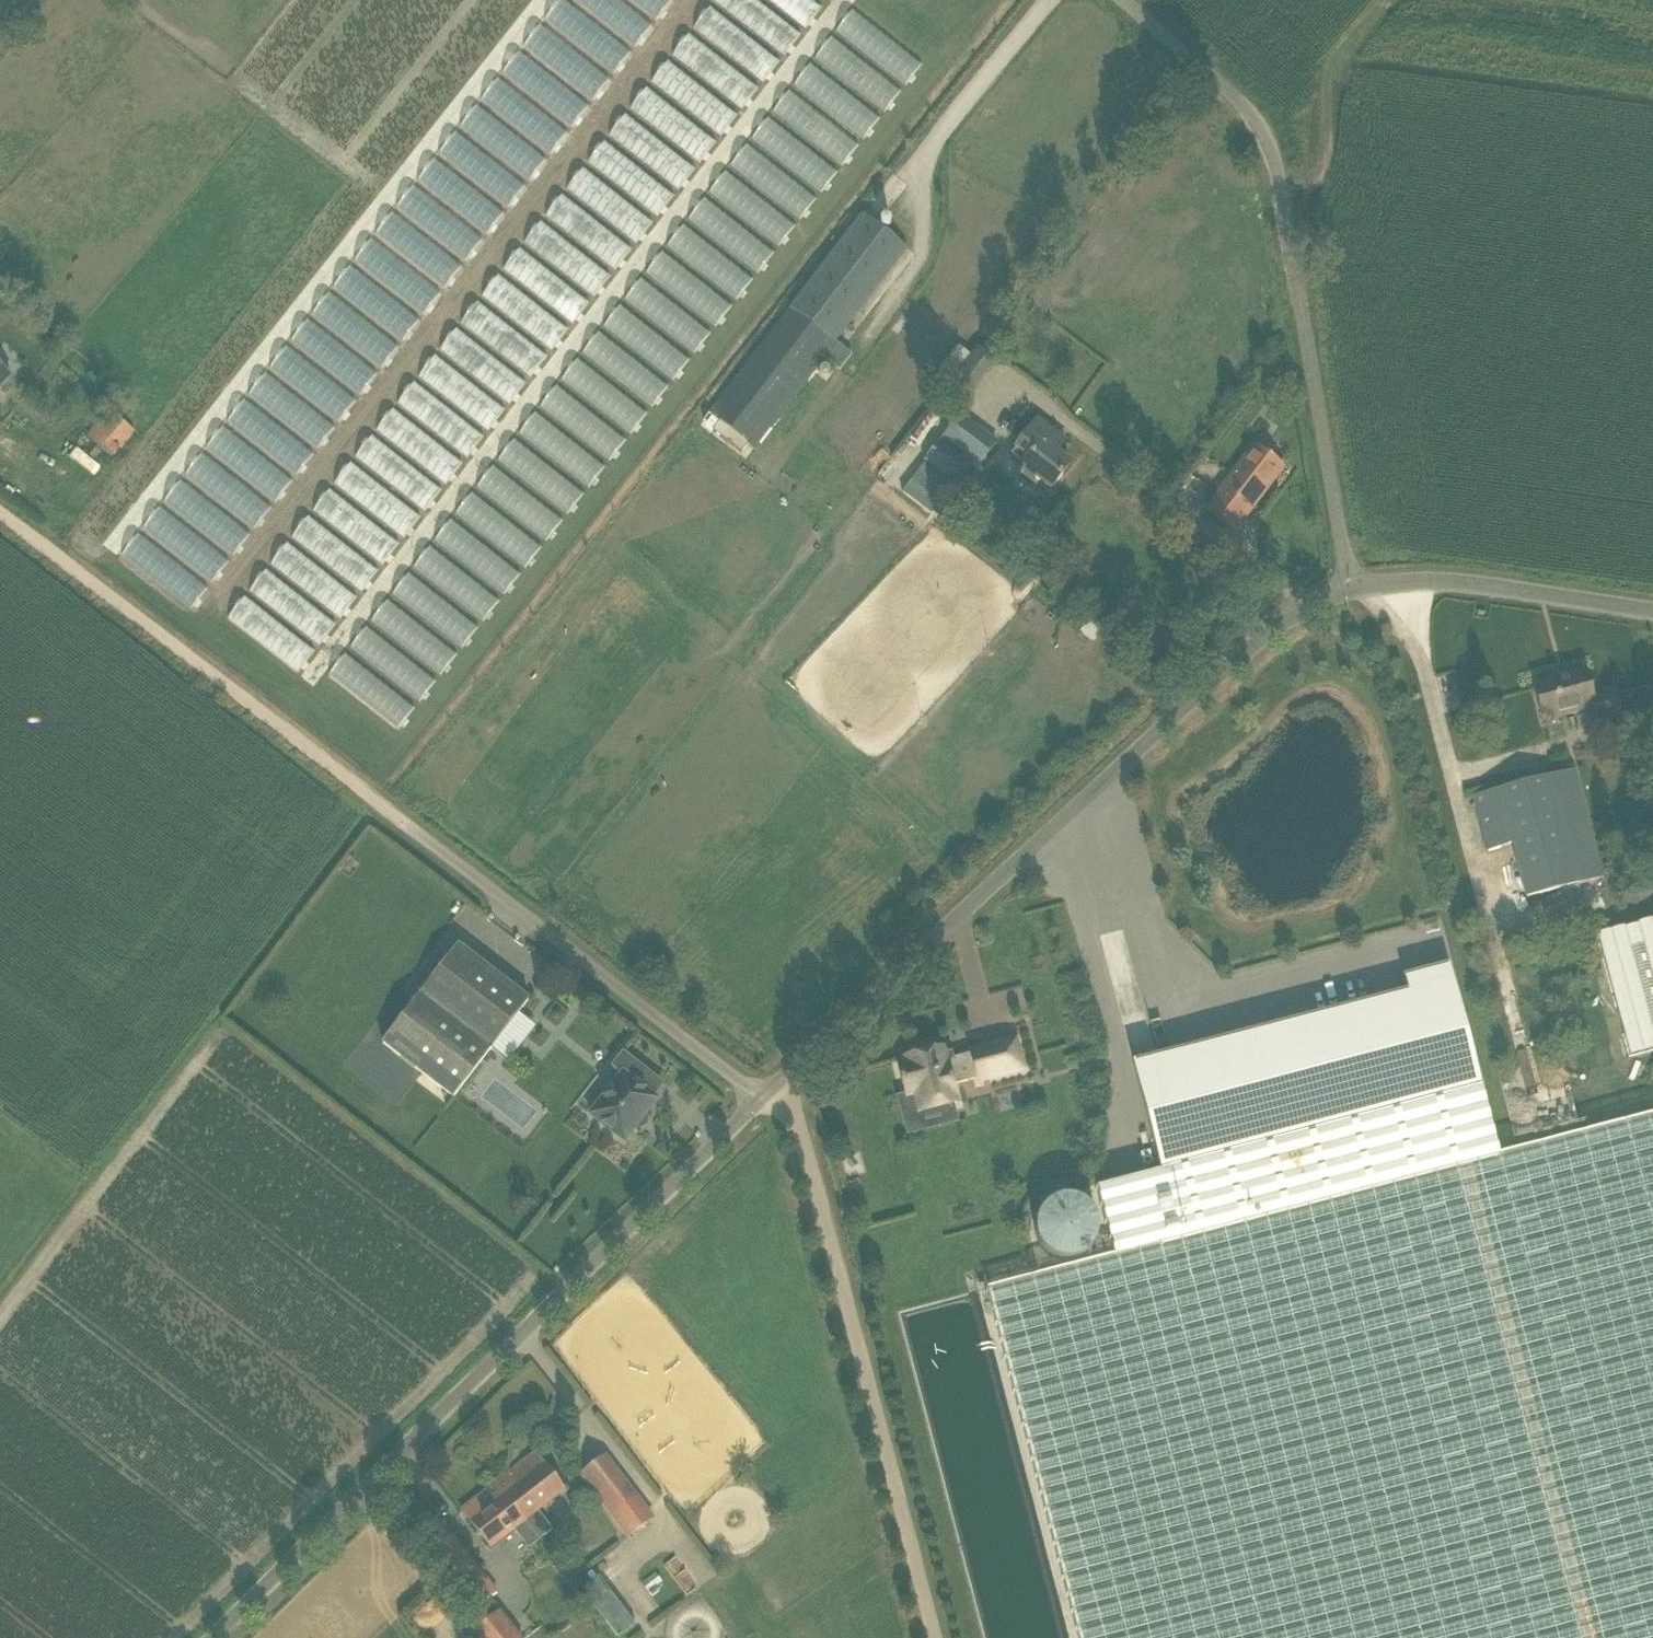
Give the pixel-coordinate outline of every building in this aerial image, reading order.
[(749,443),(754,447),(823,356),(839,368),(852,352),(835,340),(907,248),(863,214),(709,413),(712,415),(705,425),(741,452),(749,443)] [(966,398),(996,361),(978,346),(947,383),(966,398)] [(12,376),(0,364),(0,388),(12,376)] [(960,411),(924,457),(956,481),(975,458),(979,461),(996,438),(960,411)] [(1055,434),(1037,420),(1012,455),(1026,465),(1024,467),(1053,488),(1070,464),(1056,453),(1060,448),(1050,440),(1055,434)] [(1255,446),(1207,510),(1235,531),(1283,467),(1255,446)] [(902,492),(931,514),(945,495),(917,473),(902,492)] [(1534,685),(1543,721),(1594,708),(1598,726),(1620,720),(1613,689),(1592,695),(1585,671),(1534,685)] [(1487,850),(1512,843),(1526,898),(1603,878),(1574,769),(1473,796),(1487,850)] [(1615,946),(1645,1062),(1652,1060),(1652,936),(1615,946)] [(529,1000),(458,945),(383,1041),(454,1096),(529,1000)] [(1499,1155),(1448,964),(1403,976),(1407,991),(1133,1062),(1161,1172),(1097,1189),(1115,1256),(988,1289),(1080,1637),(1652,1637),(1652,1115),(1499,1155)] [(978,1081),(1023,1069),(1016,1039),(970,1051),(971,1054),(946,1061),(943,1048),(905,1058),(907,1065),(899,1067),(907,1096),(915,1094),(920,1113),(957,1103),(952,1084),(977,1078),(978,1081)] [(645,1070),(623,1052),(612,1066),(622,1074),(590,1115),(624,1141),(657,1099),(635,1083),(645,1070)] [(536,1452),(496,1483),(505,1495),(507,1493),(526,1519),(566,1487),(536,1452)] [(623,1472),(596,1493),(631,1538),(658,1517),(623,1472)] [(492,1546),(526,1519),(507,1493),(505,1495),(496,1483),(462,1509),(492,1546)] [(425,1537),(480,1607),(498,1594),(443,1524),(425,1537)] [(578,1585),(615,1637),(616,1637),(633,1626),(596,1573),(578,1585)] [(499,1612),(484,1623),(477,1614),(462,1626),(471,1637),(520,1637),(499,1612)]
